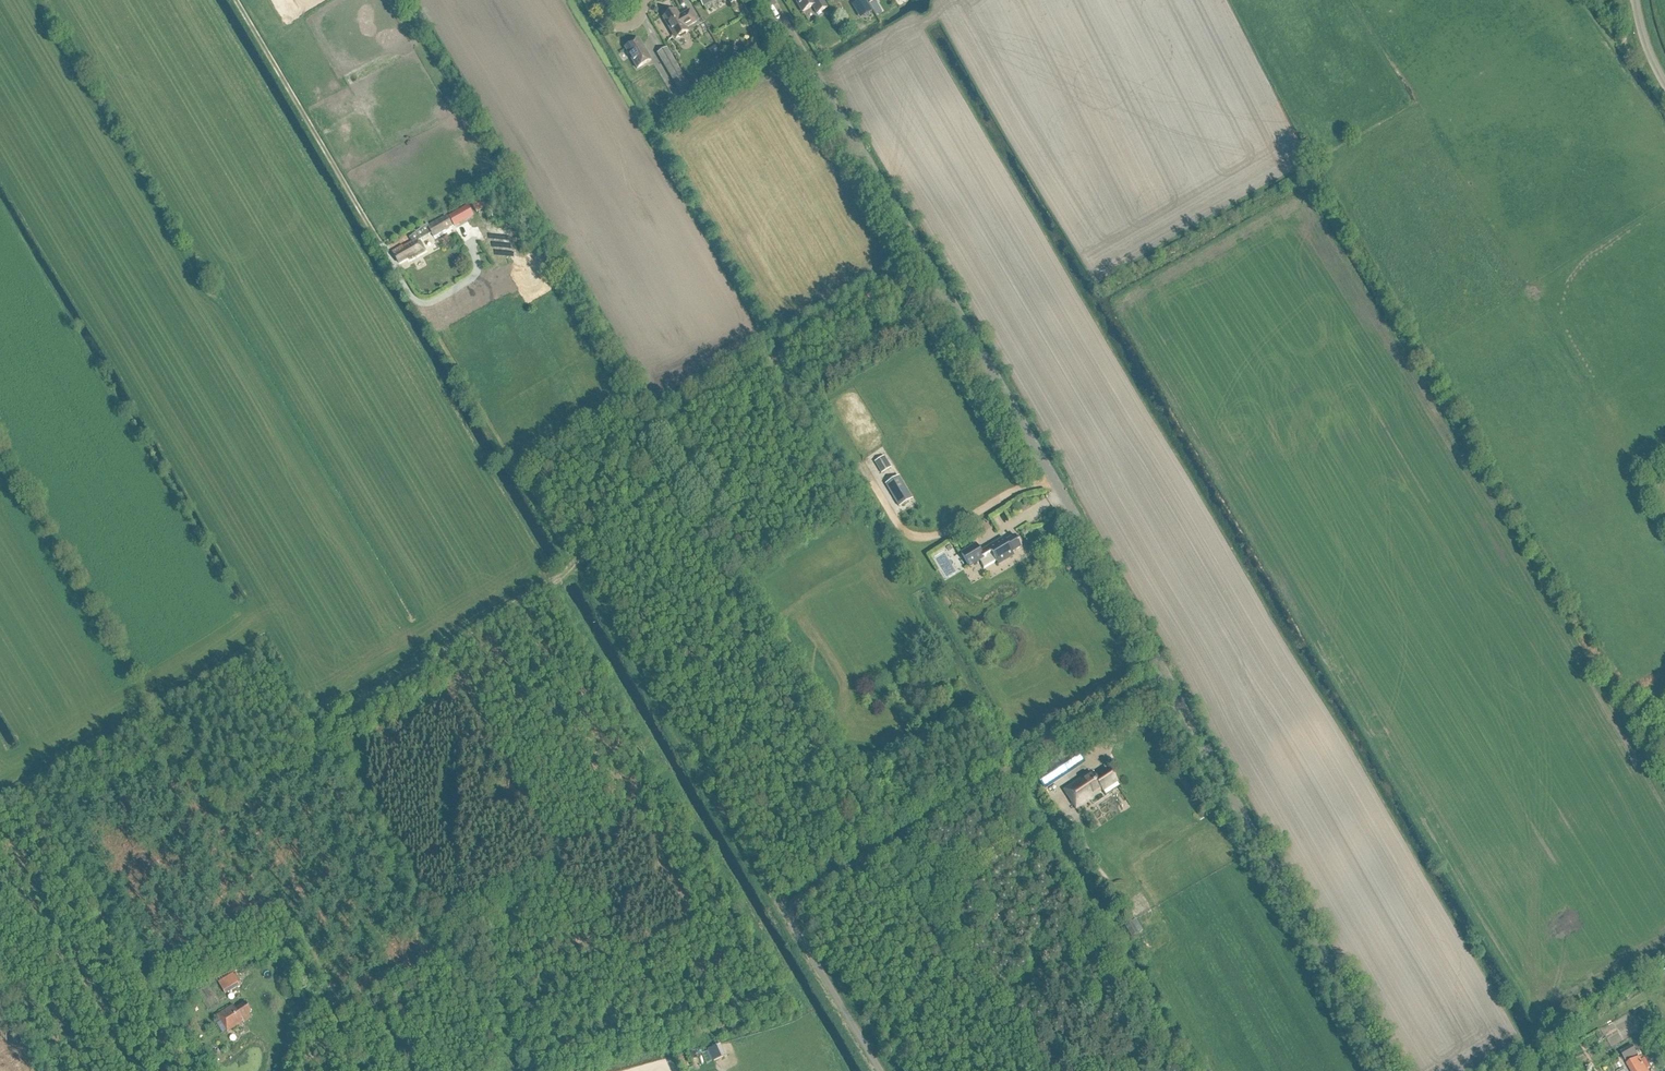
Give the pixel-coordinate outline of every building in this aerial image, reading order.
[(827,9),(822,0),(814,0),(812,1),(812,0),(794,0),(802,13),(812,7),(817,15),(827,9)] [(865,0),(862,0),(852,6),(860,19),(872,12),(865,0)] [(887,4),(884,0),(874,0),(879,9),(887,4)] [(681,20),(676,12),(663,20),(675,40),(688,33),(686,29),(697,23),(690,12),(683,16),(684,18),(681,20)] [(637,70),(651,62),(639,42),(625,50),(637,70)] [(657,55),(665,68),(675,62),(667,49),(657,55)] [(675,85),(682,98),(693,92),(685,79),(675,85)] [(479,197),(470,202),(477,214),(486,209),(479,197)] [(462,209),(468,220),(473,216),(467,206),(462,209)] [(409,239),(412,242),(403,248),(402,246),(392,252),(398,264),(408,258),(410,260),(425,252),(419,241),(432,234),(433,238),(452,227),(446,217),(429,227),(427,224),(409,239)] [(889,469),(883,458),(874,463),(881,474),(889,469)] [(899,508),(910,501),(896,478),(885,485),(899,508)] [(1001,512),(1010,521),(1016,515),(1007,506),(1001,512)] [(1012,553),(1021,547),(1015,537),(1006,542),(1004,539),(980,552),(976,545),(961,554),(968,568),(979,561),(984,568),(996,561),(998,566),(1014,556),(1012,553)] [(1044,791),(1085,763),(1075,750),(1035,777),(1044,791)] [(1102,790),(1116,782),(1109,771),(1095,780),(1091,773),(1064,791),(1076,809),(1103,791),(1102,790)] [(1142,913),(1135,917),(1141,928),(1148,924),(1142,913)] [(218,983),(219,984),(225,996),(240,987),(233,974),(218,983)] [(248,1014),(251,1012),(246,1003),(236,1010),(233,1005),(217,1016),(227,1033),(243,1023),(244,1023),(251,1019),(248,1014)] [(712,1062),(725,1057),(720,1045),(707,1050),(712,1062)] [(1633,1046),(1621,1053),(1626,1061),(1638,1054),(1633,1046)] [(1631,1070),(1647,1070),(1639,1057),(1627,1064),(1631,1070)]
